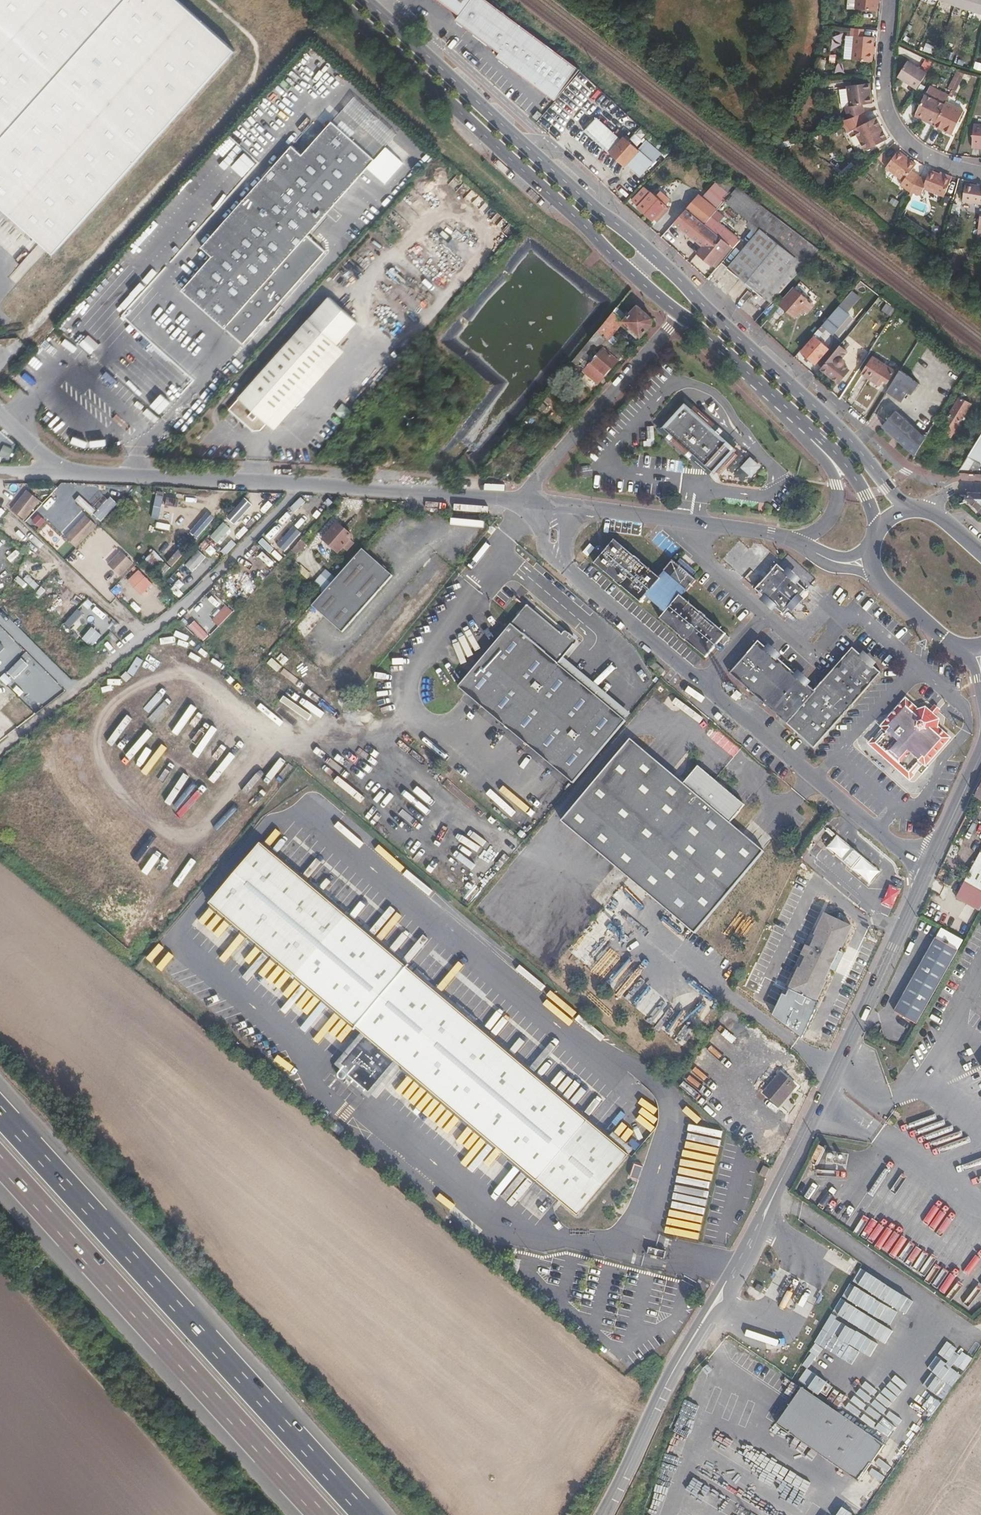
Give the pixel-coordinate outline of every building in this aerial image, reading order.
[(178,0),(0,0),(0,206),(5,211),(13,218),(21,225),(30,233),(40,242),(54,255),(236,52),(178,0)] [(538,40),(487,0),(444,0),(461,13),(457,18),(500,51),(497,56),(514,69),(538,40)] [(855,7),(876,9),(877,0),(856,0),(855,7)] [(954,6),(970,11),(973,0),(956,0),(954,6)] [(970,11),(980,14),(980,0),(973,0),(970,11)] [(863,29),(850,28),(850,36),(854,36),(851,59),(871,62),(874,38),(863,36),(863,29)] [(578,71),(538,40),(514,69),(555,100),(572,79),(578,71)] [(926,42),(923,51),(931,53),(934,45),(926,42)] [(926,72),(908,61),(898,77),(916,88),(926,72)] [(954,92),(966,75),(959,70),(947,87),(954,92)] [(845,106),(847,119),(863,113),(864,113),(863,104),(868,103),(867,96),(871,96),(869,83),(846,86),(847,89),(839,90),(842,107),(845,106)] [(934,125),(945,101),(948,95),(930,86),(915,116),(934,125)] [(399,133),(356,96),(339,113),(330,106),(318,118),(327,127),(300,157),(290,148),(250,192),(259,201),(208,257),(178,291),(238,347),(323,254),(306,237),(369,167),(386,184),(405,164),(388,147),(399,133)] [(963,110),(945,101),(934,125),(952,133),(963,110)] [(541,114),(537,111),(533,117),(537,120),(541,114)] [(863,113),(847,119),(843,120),(851,132),(856,128),(869,149),(883,140),(879,133),(882,131),(873,117),(868,120),(863,113)] [(624,137),(599,115),(584,131),(624,166),(627,164),(643,146),(628,133),(624,137)] [(973,123),(971,146),(979,147),(979,144),(980,144),(980,123),(973,123)] [(658,153),(646,142),(643,146),(627,164),(640,176),(657,158),(656,156),(658,153)] [(911,190),(918,175),(911,171),(916,164),(908,158),(907,160),(902,156),(903,154),(897,150),(885,166),(904,180),(901,184),(911,190)] [(853,163),(834,167),(836,174),(844,172),(845,174),(855,172),(853,163)] [(918,175),(911,190),(920,196),(923,189),(942,199),(951,181),(930,170),(925,180),(918,175)] [(965,183),(961,201),(980,205),(980,186),(965,183)] [(724,201),(729,204),(806,262),(818,249),(737,186),(724,201)] [(259,201),(250,192),(199,248),(208,257),(259,201)] [(660,200),(651,193),(639,207),(653,220),(655,218),(666,206),(665,205),(670,200),(664,195),(660,200)] [(686,209),(705,224),(713,213),(716,210),(701,197),(696,203),(693,201),(686,209)] [(806,262),(729,204),(763,235),(733,269),(771,303),(806,262)] [(669,208),(666,206),(655,218),(658,220),(669,208)] [(711,265),(728,244),(705,224),(686,209),(674,222),(703,246),(696,254),(710,266),(711,265)] [(705,224),(728,244),(731,246),(732,247),(738,239),(714,218),(716,216),(713,213),(705,224)] [(731,246),(728,244),(711,265),(714,267),(731,246)] [(814,304),(795,287),(780,303),(795,316),(803,308),(807,312),(814,304)] [(887,301),(880,296),(856,325),(848,335),(869,351),(891,316),(881,309),(887,301)] [(327,297),(283,348),(233,404),(267,434),(345,351),(338,345),(358,323),(327,297)] [(896,308),(887,301),(881,309),(891,316),(896,308)] [(652,317),(638,304),(634,309),(624,320),(640,335),(652,323),(652,317)] [(824,323),(827,325),(831,328),(844,314),(837,308),(824,323)] [(624,320),(614,311),(597,331),(607,340),(624,320)] [(924,330),(917,324),(912,332),(919,338),(924,330)] [(821,331),(819,329),(813,335),(816,338),(822,332),(821,331)] [(607,340),(597,331),(571,362),(574,364),(593,342),(600,348),(607,340)] [(816,338),(813,335),(801,350),(815,363),(828,348),(816,338)] [(837,347),(843,356),(850,352),(843,343),(837,347)] [(616,360),(602,348),(597,354),(595,353),(589,358),(591,360),(582,370),(596,383),(616,360)] [(83,352),(80,358),(92,365),(96,359),(83,352)] [(850,369),(832,354),(821,368),(839,382),(850,369)] [(895,369),(874,356),(863,373),(881,384),(885,379),(888,381),(895,369)] [(920,383),(903,370),(895,381),(894,380),(888,390),(902,401),(910,391),(913,393),(920,383)] [(971,378),(967,375),(957,390),(962,393),(971,378)] [(971,403),(960,396),(939,432),(950,438),(971,403)] [(688,402),(684,405),(663,427),(669,433),(669,434),(707,468),(716,477),(740,448),(694,408),(688,402)] [(346,420),(353,412),(343,404),(336,411),(346,420)] [(926,437),(896,410),(883,425),(916,454),(926,437)] [(937,433),(932,430),(923,446),(927,449),(937,433)] [(967,456),(974,460),(980,464),(980,433),(967,456)] [(765,466),(753,456),(743,466),(754,476),(765,466)] [(974,460),(967,456),(960,467),(967,472),(974,460)] [(747,484),(753,477),(743,467),(736,474),(747,484)] [(933,482),(946,482),(946,472),(932,472),(933,482)] [(41,501),(22,489),(7,510),(25,524),(41,501)] [(153,519),(161,519),(163,494),(156,493),(153,519)] [(962,493),(960,495),(980,513),(980,494),(962,493)] [(45,513),(60,498),(55,494),(41,508),(45,513)] [(228,517),(236,524),(253,504),(245,498),(228,517)] [(214,518),(207,512),(189,532),(196,538),(214,518)] [(100,527),(83,513),(61,537),(75,550),(100,527)] [(31,522),(40,529),(47,521),(38,514),(31,522)] [(224,521),(210,536),(218,543),(232,528),(224,521)] [(17,544),(24,536),(8,522),(1,530),(17,544)] [(169,530),(170,525),(158,522),(157,527),(169,530)] [(301,523),(287,537),(293,543),(307,528),(301,523)] [(352,536),(337,523),(323,538),(338,552),(352,536)] [(39,532),(57,549),(64,541),(46,524),(39,532)] [(232,540),(222,551),(227,555),(237,544),(232,540)] [(298,555),(307,545),(302,540),(293,550),(298,555)] [(632,557),(614,541),(593,565),(613,582),(613,583),(618,588),(619,587),(639,604),(647,595),(659,581),(642,565),(641,563),(634,558),(632,557)] [(391,574),(362,548),(346,566),(322,592),(312,604),(341,630),(391,574)] [(135,564),(118,549),(104,565),(121,578),(135,564)] [(179,550),(168,563),(173,567),(184,554),(179,550)] [(199,550),(186,566),(193,572),(207,556),(199,550)] [(38,551),(34,556),(42,561),(46,556),(38,551)] [(166,560),(154,551),(143,561),(155,571),(166,560)] [(21,571),(25,574),(33,564),(29,561),(21,571)] [(694,575),(678,561),(675,565),(691,579),(694,575)] [(675,565),(671,562),(661,573),(664,575),(683,592),(686,594),(695,583),(691,579),(675,565)] [(777,569),(775,568),(753,592),(781,617),(804,593),(777,569)] [(156,582),(137,570),(125,583),(143,598),(156,582)] [(179,572),(167,584),(181,598),(193,586),(179,572)] [(683,592),(664,575),(659,581),(647,595),(666,612),(679,597),(683,592)] [(42,601),(49,594),(42,587),(35,595),(42,601)] [(218,608),(224,601),(213,590),(206,597),(218,608)] [(698,613),(679,597),(666,612),(658,621),(679,639),(678,639),(684,645),(685,644),(702,659),(703,660),(724,636),(705,620),(706,619),(699,613),(698,613)] [(803,619),(813,605),(806,600),(796,614),(803,619)] [(227,605),(212,620),(220,627),(234,612),(227,605)] [(529,608),(526,606),(516,617),(508,628),(467,675),(459,684),(458,688),(459,689),(465,694),(547,765),(563,779),(571,785),(624,723),(557,666),(573,647),(529,608)] [(177,623),(157,640),(160,644),(163,648),(184,631),(177,623)] [(91,647),(101,635),(91,627),(82,639),(91,647)] [(160,644),(152,641),(143,660),(149,664),(160,644)] [(300,661),(304,655),(287,644),(283,650),(300,661)] [(813,695),(757,645),(729,677),(812,753),(817,747),(879,678),(878,677),(851,653),(813,695)] [(281,652),(251,682),(274,705),(291,689),(276,674),(289,660),(281,652)] [(28,666),(20,657),(7,672),(14,680),(28,666)] [(218,678),(226,670),(211,657),(204,664),(218,678)] [(144,667),(137,659),(121,673),(128,682),(144,667)] [(664,672),(652,662),(648,669),(659,678),(664,672)] [(294,669),(287,675),(301,690),(307,683),(294,669)] [(907,782),(914,775),(919,780),(925,773),(924,772),(948,745),(936,733),(937,726),(925,714),(916,716),(904,705),(879,732),(883,735),(871,749),(907,782)] [(721,746),(733,757),(740,749),(728,738),(721,746)] [(559,824),(640,891),(693,936),(763,853),(728,825),(739,813),(738,801),(704,772),(694,773),(683,786),(629,742),(559,824)] [(147,834),(137,842),(145,852),(155,844),(147,834)] [(835,855),(846,843),(838,835),(826,848),(835,855)] [(846,843),(835,855),(843,863),(855,850),(846,843)] [(578,1215),(629,1154),(258,845),(208,906),(365,1036),(340,1065),(345,1069),(342,1072),(340,1076),(340,1078),(342,1080),(345,1080),(347,1080),(350,1076),(370,1093),(396,1062),(557,1197),(578,1215)] [(863,857),(855,850),(843,863),(852,870),(863,857)] [(852,870),(860,877),(871,864),(863,857),(852,870)] [(976,863),(965,883),(956,899),(980,913),(980,866),(976,863)] [(871,864),(860,877),(868,884),(880,871),(871,864)] [(902,890),(889,884),(882,903),(894,909),(902,890)] [(636,907),(616,891),(570,949),(591,966),(636,907)] [(847,931),(822,918),(811,938),(813,939),(807,952),(803,950),(798,958),(803,960),(796,973),(794,972),(785,992),(811,1005),(821,985),(820,984),(836,949),(838,950),(847,931)] [(959,951),(937,938),(895,1011),(917,1024),(959,951)] [(669,1002),(644,982),(630,1002),(652,1022),(669,1002)] [(402,1071),(391,1085),(396,1089),(407,1075),(402,1071)] [(793,1089),(779,1076),(762,1095),(775,1107),(785,1096),(786,1097),(793,1089)] [(397,1090),(401,1094),(414,1081),(410,1077),(397,1090)] [(819,1161),(824,1150),(819,1147),(813,1158),(819,1161)] [(636,1164),(632,1177),(639,1180),(643,1167),(636,1164)] [(770,1173),(765,1170),(761,1179),(766,1181),(770,1173)] [(669,1250),(652,1246),(650,1254),(667,1259),(669,1250)] [(919,1271),(930,1253),(918,1246),(907,1263),(919,1271)] [(852,1282),(881,1297),(888,1283),(860,1268),(852,1282)] [(764,1284),(759,1281),(755,1287),(761,1290),(764,1284)] [(870,1315),(879,1298),(849,1284),(834,1314),(879,1336),(885,1322),(870,1315)] [(931,1371),(923,1385),(945,1400),(971,1359),(955,1349),(939,1376),(931,1371)] [(836,1399),(836,1400),(842,1391),(808,1369),(800,1380),(826,1398),(830,1391),(838,1396),(836,1399)] [(895,1378),(891,1383),(901,1393),(906,1387),(895,1378)] [(886,1443),(804,1385),(778,1423),(860,1480),(886,1443)] [(913,1401),(932,1416),(942,1403),(923,1388),(913,1401)] [(876,1399),(872,1403),(884,1411),(887,1407),(876,1399)] [(881,1421),(878,1427),(891,1434),(894,1428),(881,1421)] [(876,1466),(890,1472),(892,1466),(879,1460),(876,1466)]
